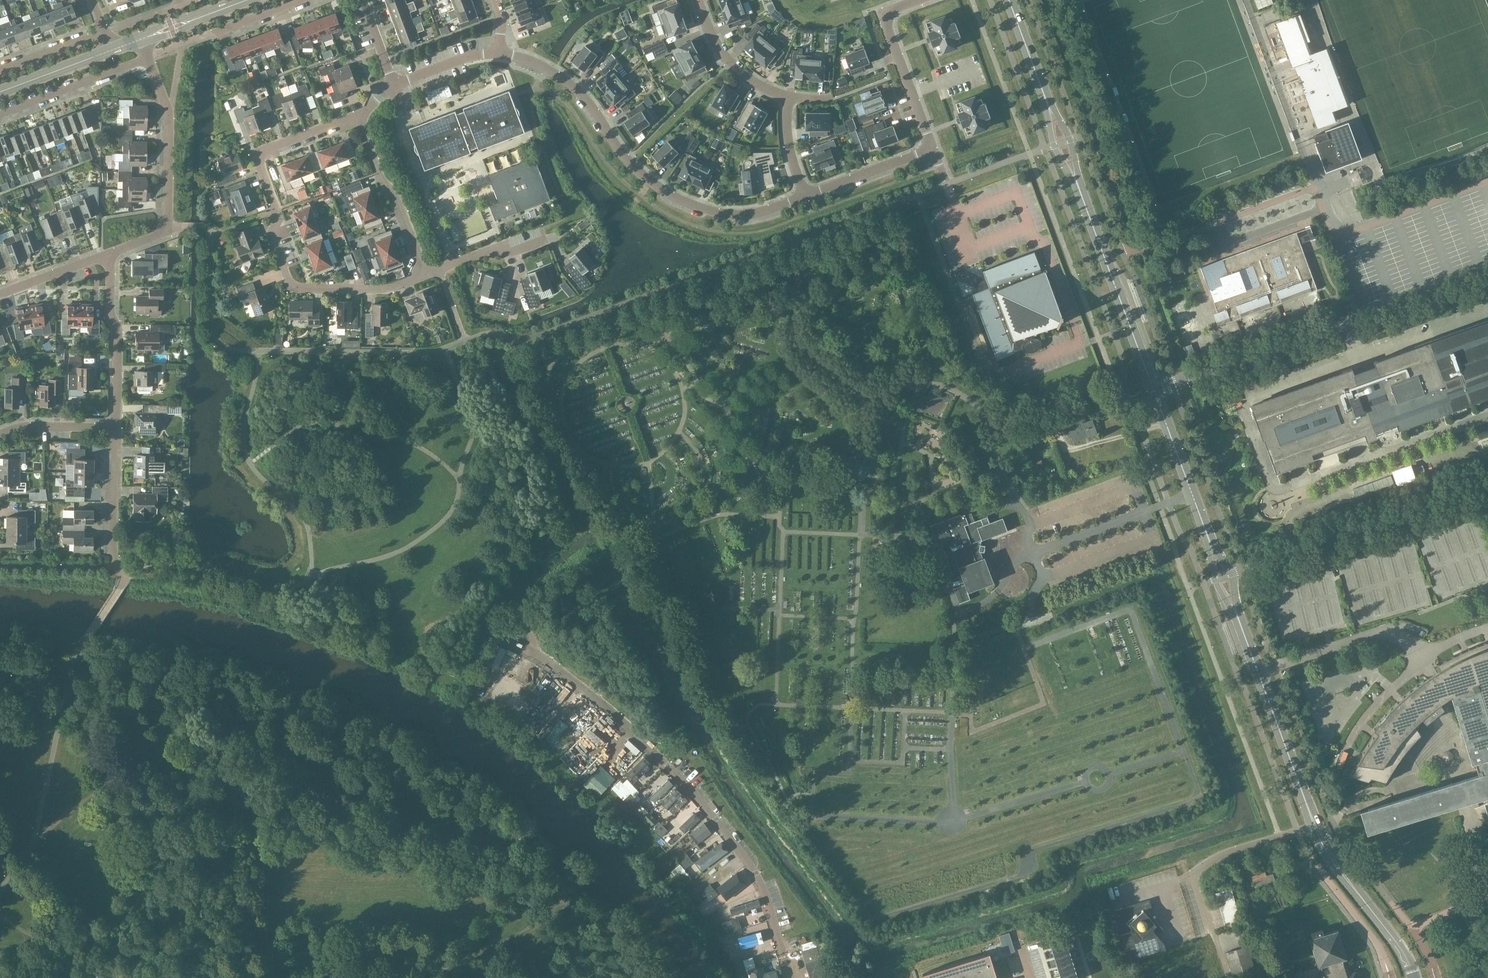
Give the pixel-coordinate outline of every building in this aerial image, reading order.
[(61,2),(60,0),(59,0),(56,1),(57,3),(64,23),(76,18),(71,4),(63,7),(61,2)] [(415,5),(413,1),(407,3),(405,0),(398,0),(386,4),(390,15),(415,5)] [(474,6),(472,0),(460,0),(452,3),(454,9),(448,11),(449,16),(474,6)] [(514,6),(517,16),(533,10),(538,8),(535,0),(530,0),(529,0),(514,6)] [(722,10),(742,2),(742,3),(745,2),(744,0),(718,0),(722,10)] [(1257,9),(1273,3),(1272,0),(1254,0),(1257,9)] [(676,4),(669,6),(667,1),(652,6),(654,13),(658,11),(662,23),(662,24),(683,16),(679,8),(678,8),(676,4)] [(747,15),(742,3),(742,2),(722,10),(725,18),(727,18),(729,22),(732,21),(735,27),(751,21),(748,14),(747,15)] [(52,27),(64,23),(57,3),(52,5),(54,10),(47,13),(52,27)] [(394,25),(412,18),(410,12),(416,9),(415,5),(390,15),(394,25)] [(457,17),(461,27),(479,21),(474,6),(449,16),(451,20),(457,17)] [(517,16),(521,26),(525,24),(527,30),(545,23),(540,7),(538,8),(533,10),(517,16)] [(52,27),(47,13),(39,16),(37,10),(33,12),(40,32),(52,27)] [(1274,18),(1274,11),(1260,13),(1261,20),(1274,18)] [(28,36),(40,32),(33,12),(29,14),(31,19),(23,22),(28,36)] [(1263,25),(1276,60),(1288,55),(1292,67),(1294,66),(1317,127),(1335,120),(1331,111),(1347,104),(1326,47),(1308,54),(1304,43),(1310,41),(1299,12),(1282,18),(1283,20),(1280,21),(1279,19),(1263,25)] [(350,35),(343,16),(338,18),(336,13),(325,17),(331,33),(332,33),(337,31),(339,35),(343,33),(344,38),(350,35)] [(665,37),(687,29),(683,16),(662,24),(662,23),(660,24),(665,37)] [(944,16),(925,23),(929,32),(927,33),(932,46),(934,45),(937,54),(956,48),(953,38),(960,35),(955,22),(948,25),(944,16)] [(325,17),(315,21),(323,41),(322,41),(323,42),(333,38),(332,33),(331,33),(325,17)] [(397,35),(422,25),(421,21),(414,24),(412,18),(394,25),(397,35)] [(28,36),(23,22),(16,25),(14,19),(9,21),(17,40),(28,36)] [(0,24),(0,32),(5,45),(17,40),(9,21),(5,22),(0,24)] [(322,41),(323,41),(315,21),(305,24),(311,41),(317,38),(319,42),(322,41)] [(762,24),(761,26),(757,23),(755,25),(747,35),(751,39),(744,49),(755,57),(770,39),(762,32),(766,27),(762,24)] [(314,48),(311,41),(305,24),(295,28),(297,34),(291,36),(296,50),(302,48),(314,48)] [(422,25),(397,35),(401,45),(420,38),(417,32),(424,30),(422,25)] [(293,49),(286,31),(280,34),(278,28),(268,32),(274,48),(280,46),(282,50),(287,52),(293,49)] [(616,43),(625,38),(621,30),(612,34),(616,43)] [(264,52),(274,48),(268,32),(258,36),(264,52)] [(254,56),(264,52),(258,36),(248,39),(254,56)] [(255,60),(254,56),(248,39),(238,43),(244,60),(250,58),(251,61),(255,60)] [(645,54),(652,51),(665,45),(662,39),(643,48),(645,54)] [(779,47),(780,47),(770,39),(755,57),(762,63),(763,61),(767,64),(769,61),(774,65),(785,52),(779,47)] [(679,62),(698,52),(691,40),(672,50),(679,62)] [(246,67),(244,60),(238,43),(227,47),(231,57),(225,59),(231,73),(237,71),(237,70),(246,67)] [(597,52),(596,53),(585,45),(578,54),(576,52),(570,60),(584,71),(589,63),(594,67),(603,56),(597,52)] [(655,58),(668,52),(665,45),(652,51),(655,58)] [(861,65),(869,62),(863,45),(854,48),(855,52),(844,56),(849,68),(847,69),(850,76),(863,71),(861,65)] [(802,55),(802,48),(798,48),(797,50),(792,50),(791,52),(790,66),(796,66),(795,78),(809,79),(810,58),(811,58),(811,55),(802,55)] [(700,61),(702,60),(698,52),(679,62),(685,74),(683,75),(687,81),(699,74),(696,69),(703,66),(700,61)] [(829,72),(830,58),(824,57),(823,59),(811,58),(810,58),(809,79),(818,80),(818,78),(823,78),(823,71),(829,72)] [(617,71),(622,67),(615,58),(601,70),(605,75),(596,82),(605,93),(621,79),(622,80),(623,78),(617,71)] [(331,84),(353,76),(349,65),(335,70),(333,64),(319,70),(321,75),(327,73),(331,84)] [(260,83),(255,70),(249,72),(254,85),(260,83)] [(353,76),(331,84),(334,92),(330,93),(333,102),(346,98),(344,92),(357,87),(353,76)] [(630,89),(622,80),(621,79),(605,93),(611,100),(612,99),(615,102),(621,98),(625,102),(635,93),(631,88),(630,89)] [(291,93),(299,115),(310,111),(305,98),(311,96),(306,83),(297,87),(298,91),(291,93)] [(448,84),(425,92),(429,104),(452,95),(448,84)] [(714,103),(713,105),(726,112),(728,108),(734,111),(740,101),(735,97),(736,94),(732,92),(732,91),(724,86),(718,96),(716,95),(712,102),(714,103)] [(516,106),(515,106),(509,90),(463,108),(464,110),(456,113),(455,110),(409,128),(415,144),(414,144),(415,149),(418,154),(419,153),(425,169),(471,152),(471,151),(478,148),(479,149),(525,132),(519,116),(520,115),(519,110),(516,106)] [(877,110),(886,107),(880,90),(870,93),(872,97),(861,101),(866,113),(857,117),(860,123),(880,116),(877,110)] [(299,115),(291,93),(283,96),(282,92),(272,96),(277,108),(283,106),(288,120),(299,115)] [(977,106),(975,100),(974,96),(955,103),(959,113),(957,113),(962,126),(964,126),(967,135),(986,128),(982,119),(990,116),(985,103),(977,106)] [(252,108),(260,130),(271,126),(266,112),(272,110),(267,98),(258,101),(259,105),(252,108)] [(122,118),(146,118),(146,106),(132,106),(132,100),(119,100),(118,110),(123,110),(122,118)] [(644,110),(646,109),(642,103),(628,112),(632,118),(624,123),(634,137),(642,132),(640,129),(652,121),(644,110)] [(743,109),(733,126),(741,131),(744,126),(756,133),(759,126),(762,128),(767,119),(764,117),(767,112),(755,105),(750,113),(743,109)] [(260,130),(252,108),(245,111),(243,107),(234,110),(238,123),(244,121),(249,134),(260,130)] [(75,112),(81,129),(97,123),(92,109),(86,111),(85,109),(75,112)] [(72,132),(81,129),(75,112),(65,116),(72,132)] [(818,114),(806,114),(806,124),(807,124),(807,129),(809,129),(809,135),(827,135),(827,129),(828,129),(828,114),(826,114),(826,112),(818,112),(818,114)] [(62,136),(72,132),(65,116),(56,119),(62,136)] [(146,130),(146,118),(122,118),(122,125),(118,125),(118,135),(131,135),(131,129),(146,130)] [(64,142),(62,136),(56,119),(46,123),(52,139),(55,145),(64,142)] [(893,126),(884,129),(882,121),(863,128),(871,149),(889,143),(889,144),(899,141),(893,126)] [(1325,131),(1313,136),(1315,142),(1314,142),(1325,172),(1361,158),(1347,122),(1325,130),(1325,131)] [(43,143),(52,139),(46,123),(37,127),(43,143)] [(45,149),(43,143),(37,127),(27,130),(33,147),(39,144),(41,150),(45,149)] [(28,149),(33,147),(27,130),(18,134),(24,150),(25,154),(29,153),(28,149)] [(855,151),(864,148),(858,132),(849,135),(855,151)] [(686,149),(694,137),(689,133),(681,145),(686,149)] [(8,137),(7,134),(0,136),(0,145),(3,154),(13,150),(8,137)] [(14,154),(24,150),(18,134),(8,137),(13,150),(14,154)] [(131,141),(131,135),(118,135),(118,145),(122,145),(122,153),(146,153),(146,142),(131,141)] [(692,153),(700,141),(694,137),(686,149),(692,153)] [(332,150),(337,163),(355,157),(349,139),(342,141),(343,143),(336,146),(337,148),(332,150)] [(815,167),(816,169),(835,162),(832,156),(837,151),(833,139),(816,146),(819,152),(811,155),(813,161),(811,162),(813,168),(815,167)] [(711,140),(707,149),(717,153),(721,144),(711,140)] [(663,166),(678,151),(668,141),(660,149),(657,147),(650,154),(663,166)] [(337,163),(332,150),(327,152),(326,149),(320,152),(319,150),(313,152),(319,170),(337,163)] [(82,161),(86,160),(92,158),(89,150),(85,152),(82,150),(79,151),(80,154),(82,161)] [(301,177),(319,170),(313,152),(306,155),(307,157),(300,159),(301,161),(296,163),(301,177)] [(738,183),(740,194),(760,192),(759,186),(773,183),(768,164),(774,163),(771,152),(753,152),(756,169),(742,171),(743,182),(738,183)] [(145,165),(146,153),(122,153),(122,161),(118,161),(118,171),(131,171),(131,165),(145,165)] [(214,174),(218,186),(233,180),(231,173),(243,169),(237,154),(226,158),(225,157),(218,159),(223,171),(214,174)] [(701,163),(702,161),(690,154),(679,176),(692,182),(701,162),(701,163)] [(535,157),(489,175),(499,202),(489,206),(494,220),(550,199),(535,157)] [(63,168),(67,167),(73,165),(70,158),(61,161),(63,168)] [(54,172),(63,168),(61,161),(51,165),(54,172)] [(713,168),(701,163),(701,162),(692,182),(700,186),(701,184),(705,186),(708,180),(714,182),(720,170),(713,167),(713,168)] [(301,177),(296,163),(291,165),(290,163),(284,165),(283,163),(276,166),(286,190),(292,188),(290,181),(301,177)] [(44,175),(54,172),(51,165),(41,168),(44,175)] [(35,179),(44,175),(41,168),(32,172),(35,179)] [(131,177),(131,171),(118,171),(118,181),(122,181),(122,189),(145,189),(145,177),(131,177)] [(25,183),(35,179),(32,172),(22,175),(25,183)] [(371,192),(369,186),(363,188),(360,180),(348,185),(349,187),(341,190),(343,196),(351,193),(358,211),(374,205),(369,193),(371,192)] [(255,208),(247,186),(242,188),(240,182),(225,187),(228,196),(232,194),(239,214),(255,208)] [(77,192),(69,195),(71,200),(72,202),(72,203),(80,225),(86,223),(85,218),(96,214),(92,203),(96,201),(96,202),(97,202),(97,187),(85,187),(86,190),(78,193),(77,192)] [(716,188),(713,199),(719,201),(723,190),(716,188)] [(145,201),(145,189),(122,189),(122,197),(118,197),(117,207),(131,207),(131,201),(145,201)] [(62,209),(56,211),(65,236),(71,234),(70,229),(80,225),(72,203),(61,206),(62,209)] [(297,227),(316,220),(310,203),(292,210),(296,220),(295,221),(297,227)] [(374,205),(358,211),(365,229),(383,222),(380,216),(378,216),(374,205)] [(60,238),(65,236),(56,211),(50,213),(51,216),(45,218),(43,215),(39,217),(46,238),(58,233),(60,238)] [(304,242),(322,236),(316,220),(297,227),(299,233),(301,232),(304,242)] [(264,254),(259,239),(255,241),(250,228),(238,233),(243,245),(237,247),(243,263),(241,268),(242,271),(244,272),(247,271),(251,263),(250,259),(264,254)] [(380,255),(396,249),(391,237),(393,237),(391,230),(373,237),(380,255)] [(16,242),(23,259),(29,257),(27,252),(38,248),(32,231),(21,235),(20,232),(13,234),(16,242)] [(1317,289),(1298,237),(1296,232),(1200,267),(1220,321),(1228,318),(1230,321),(1241,317),(1239,313),(1269,303),(1270,307),(1282,302),(1280,298),(1309,288),(1311,292),(1317,289)] [(16,242),(13,234),(4,238),(2,240),(4,244),(0,245),(0,250),(8,271),(14,268),(12,264),(23,259),(16,242)] [(309,259),(328,252),(322,236),(304,242),(308,253),(307,253),(309,259)] [(589,257),(592,254),(585,245),(569,258),(573,262),(565,269),(583,290),(591,283),(583,274),(595,264),(589,257)] [(375,257),(380,268),(378,268),(381,275),(404,266),(402,260),(400,260),(396,249),(380,255),(375,257)] [(1045,271),(1042,272),(1034,251),(982,271),(986,280),(981,290),(972,293),(997,359),(1013,353),(1013,352),(1023,348),(1023,349),(1024,350),(1025,351),(1026,351),(1027,352),(1028,352),(1029,352),(1030,352),(1031,352),(1033,352),(1036,351),(1036,350),(1038,350),(1039,349),(1040,348),(1040,347),(1041,346),(1041,345),(1042,344),(1042,343),(1041,342),(1041,341),(1041,340),(1040,340),(1039,339),(1038,338),(1037,337),(1035,337),(1034,337),(1037,332),(1044,329),(1047,330),(1048,327),(1056,324),(1057,325),(1058,324),(1064,322),(1062,316),(1062,314),(1061,314),(1058,306),(1059,303),(1056,301),(1054,294),(1055,292),(1052,290),(1050,283),(1051,280),(1048,279),(1046,275),(1048,272),(1045,271)] [(328,252),(309,259),(311,265),(313,264),(317,275),(334,268),(328,252)] [(144,261),(131,261),(131,276),(152,276),(152,267),(167,267),(167,254),(144,254),(144,261)] [(547,278),(551,277),(547,266),(528,273),(530,279),(521,282),(531,308),(541,304),(537,293),(550,288),(547,278)] [(482,273),(479,284),(483,285),(481,295),(495,298),(492,310),(503,313),(512,315),(515,303),(506,301),(510,286),(500,283),(502,278),(482,273)] [(264,287),(256,290),(253,282),(237,288),(241,300),(249,297),(256,315),(272,309),(264,287)] [(425,316),(438,311),(430,289),(417,294),(418,296),(406,301),(410,314),(423,309),(425,316)] [(162,301),(163,290),(149,290),(148,297),(136,296),(136,313),(150,313),(150,317),(158,317),(161,314),(161,306),(157,306),(157,301),(162,301)] [(290,302),(290,319),(309,319),(308,326),(319,326),(320,310),(312,310),(313,301),(303,301),(303,302),(290,302)] [(345,328),(357,329),(358,315),(352,315),(352,301),(337,301),(337,328),(345,328)] [(28,306),(32,327),(41,326),(43,334),(51,333),(48,318),(43,319),(40,304),(28,306)] [(373,304),(373,318),(366,318),(365,337),(373,337),(373,325),(388,325),(389,305),(382,305),(382,304),(373,304)] [(79,326),(79,305),(67,305),(67,319),(61,319),(61,334),(69,334),(69,326),(79,326)] [(79,305),(79,326),(87,326),(89,335),(99,335),(99,320),(92,320),(92,305),(79,305)] [(22,329),(32,327),(28,306),(16,309),(19,323),(13,324),(15,339),(24,337),(22,329)] [(1252,405),(1260,429),(1258,429),(1262,439),(1264,439),(1275,471),(1365,439),(1366,441),(1376,437),(1374,432),(1396,424),(1397,428),(1453,408),(1452,407),(1464,403),(1465,404),(1487,396),(1487,320),(1373,361),(1374,365),(1353,373),(1351,368),(1341,371),(1342,373),(1252,405)] [(150,333),(135,332),(135,349),(137,349),(137,352),(144,352),(144,349),(158,349),(158,333),(170,333),(170,325),(150,324),(150,333)] [(1184,346),(1188,357),(1195,355),(1191,344),(1184,346)] [(93,389),(93,368),(81,368),(81,361),(68,361),(68,374),(77,374),(77,389),(93,389)] [(135,371),(135,384),(137,384),(137,386),(137,392),(138,392),(138,390),(150,391),(150,386),(150,384),(156,384),(163,384),(163,371),(165,371),(165,365),(150,364),(150,371),(135,371)] [(4,388),(4,407),(18,407),(18,398),(24,398),(25,378),(11,378),(11,388),(4,388)] [(40,397),(40,405),(44,405),(44,406),(45,407),(49,407),(50,407),(50,406),(54,406),(54,393),(60,393),(61,380),(49,380),(49,385),(38,385),(38,397),(40,397)] [(167,413),(167,405),(147,405),(147,412),(134,412),(134,424),(139,424),(139,434),(154,434),(154,425),(159,425),(159,413),(167,413)] [(1073,442),(1087,437),(1097,433),(1092,420),(1082,424),(1079,415),(1073,417),(1076,426),(1068,429),(1073,442)] [(135,468),(134,468),(134,477),(155,477),(155,472),(164,472),(164,461),(159,461),(159,447),(142,447),(142,455),(136,455),(135,468)] [(74,472),(93,472),(93,459),(84,459),(84,448),(66,448),(66,464),(74,464),(74,472)] [(19,472),(19,462),(24,462),(25,452),(8,451),(7,458),(0,458),(0,471),(19,472)] [(844,469),(843,480),(852,481),(854,481),(857,481),(858,470),(844,469)] [(19,472),(0,471),(0,485),(7,485),(7,491),(25,492),(25,482),(19,482),(19,472)] [(93,485),(93,472),(74,472),(74,480),(65,480),(65,496),(84,496),(84,485),(93,485)] [(167,501),(167,487),(152,487),(152,495),(133,494),(133,511),(137,511),(137,520),(147,520),(147,510),(155,510),(155,500),(167,501)] [(6,530),(25,530),(25,522),(35,522),(35,510),(21,510),(21,517),(6,517),(6,530)] [(62,530),(83,530),(83,523),(92,523),(92,510),(73,510),(73,518),(62,518),(62,530)] [(989,522),(987,516),(968,523),(964,514),(961,515),(960,514),(930,525),(950,579),(950,580),(950,581),(950,582),(951,584),(951,585),(952,586),(953,588),(959,603),(970,599),(967,592),(993,582),(984,557),(983,557),(984,558),(983,558),(980,552),(980,551),(984,552),(984,550),(984,549),(985,547),(985,545),(980,544),(980,542),(981,542),(981,541),(981,540),(982,540),(981,539),(1006,529),(1007,531),(1002,517),(989,522)] [(25,537),(25,530),(6,530),(6,542),(15,543),(15,549),(34,550),(34,537),(25,537)] [(83,537),(83,530),(62,530),(62,543),(73,543),(73,550),(92,551),(92,537),(83,537)] [(1349,775),(1368,780),(1370,777),(1385,781),(1391,772),(1398,761),(1405,752),(1413,743),(1421,734),(1415,723),(1421,717),(1426,722),(1444,708),(1440,703),(1451,695),(1451,696),(1451,697),(1453,704),(1455,704),(1467,744),(1466,744),(1471,762),(1475,761),(1478,773),(1478,774),(1361,810),(1361,809),(1360,809),(1367,832),(1367,831),(1458,803),(1471,799),(1485,795),(1485,796),(1486,798),(1487,802),(1487,801),(1487,641),(1476,645),(1461,651),(1447,658),(1433,667),(1436,671),(1421,681),(1408,691),(1395,703),(1383,715),(1372,728),(1377,732),(1369,742),(1362,753),(1355,764),(1349,775)] [(550,673),(537,693),(542,696),(555,677),(550,673)] [(531,691),(525,700),(530,703),(536,695),(531,691)] [(536,695),(530,703),(536,707),(541,698),(536,695)] [(556,742),(547,750),(564,767),(569,762),(570,764),(579,755),(571,748),(566,752),(556,742)] [(636,763),(641,757),(626,743),(621,749),(636,763)] [(651,759),(627,783),(634,789),(658,766),(651,759)] [(641,798),(648,805),(673,782),(666,774),(641,798)] [(631,792),(624,799),(628,803),(635,796),(631,792)] [(673,794),(655,812),(663,820),(681,802),(673,794)] [(635,796),(628,803),(632,808),(640,801),(635,796)] [(685,805),(665,824),(674,835),(695,816),(685,805)] [(659,821),(651,828),(656,832),(663,825),(659,821)] [(705,824),(688,836),(695,845),(712,833),(705,824)] [(663,825),(656,832),(660,837),(667,830),(663,825)] [(696,862),(703,872),(729,852),(722,842),(696,862)] [(686,852),(678,858),(681,863),(689,857),(686,852)] [(689,857),(681,863),(685,868),(693,862),(689,857)] [(722,863),(705,876),(714,888),(732,874),(722,863)] [(715,889),(724,901),(741,889),(736,883),(741,879),(737,872),(715,889)] [(710,884),(702,890),(706,895),(714,889),(710,884)] [(1230,888),(1216,892),(1226,927),(1240,923),(1230,888)] [(714,889),(706,895),(710,900),(718,894),(714,889)] [(727,906),(732,917),(760,906),(755,894),(727,906)] [(1149,900),(1113,910),(1121,934),(1128,960),(1165,949),(1164,944),(1156,935),(1163,929),(1148,912),(1151,908),(1149,900)] [(1184,909),(1172,913),(1174,918),(1186,913),(1184,909)] [(731,919),(721,922),(723,928),(733,925),(731,919)] [(734,925),(736,931),(748,928),(746,921),(734,925)] [(733,925),(723,928),(725,934),(735,931),(733,925)] [(1338,929),(1324,934),(1322,929),(1311,933),(1312,937),(1309,938),(1318,966),(1308,969),(1308,968),(1306,968),(1307,970),(1294,974),(1295,977),(1357,977),(1355,972),(1350,973),(1345,959),(1347,958),(1338,929)] [(1063,944),(1059,945),(1062,954),(1070,952),(1067,942),(1063,944)] [(763,943),(742,950),(745,959),(766,952),(763,943)] [(1055,946),(1051,947),(1054,957),(1062,954),(1059,945),(1055,946)] [(818,952),(816,947),(816,946),(801,950),(803,956),(818,952)] [(1251,976),(1256,974),(1247,946),(1225,952),(1233,977),(1243,977),(1251,976)] [(805,962),(820,958),(818,952),(803,956),(805,962)] [(1070,952),(1062,954),(1065,964),(1073,961),(1070,952)] [(922,974),(923,977),(997,977),(989,953),(922,974)] [(1062,954),(1054,957),(1057,966),(1065,964),(1062,954)] [(822,964),(821,963),(820,958),(805,962),(807,968),(822,964)] [(743,960),(733,962),(735,968),(745,966),(743,960)] [(758,969),(771,966),(770,960),(757,963),(758,969)] [(1073,961),(1065,964),(1068,973),(1076,971),(1073,961)] [(809,975),(824,970),(822,964),(807,968),(809,975)] [(1065,964),(1057,966),(1060,976),(1068,973),(1065,964)] [(735,968),(737,974),(747,972),(745,966),(735,968)] [(749,977),(778,977),(775,967),(748,975),(749,977)]
